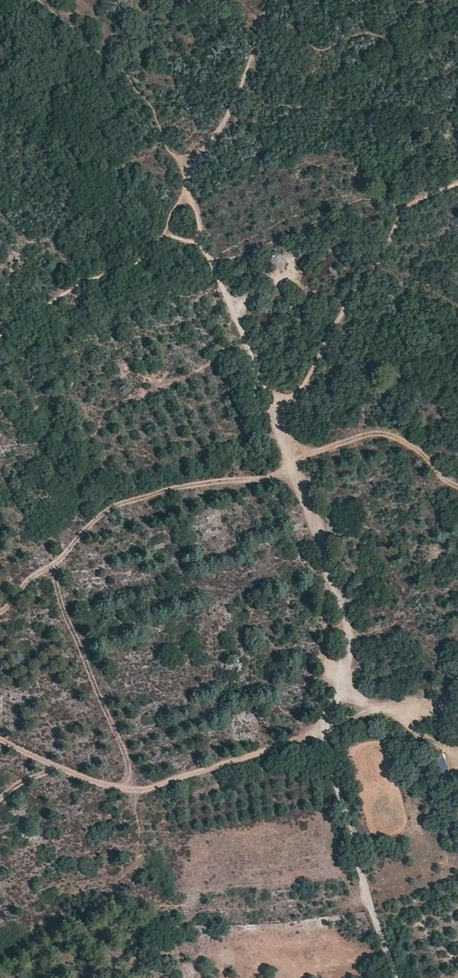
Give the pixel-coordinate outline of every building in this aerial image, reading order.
[(279,271),(296,261),(289,249),(272,258),(279,271)] [(436,776),(449,769),(442,753),(428,760),(436,776)]
